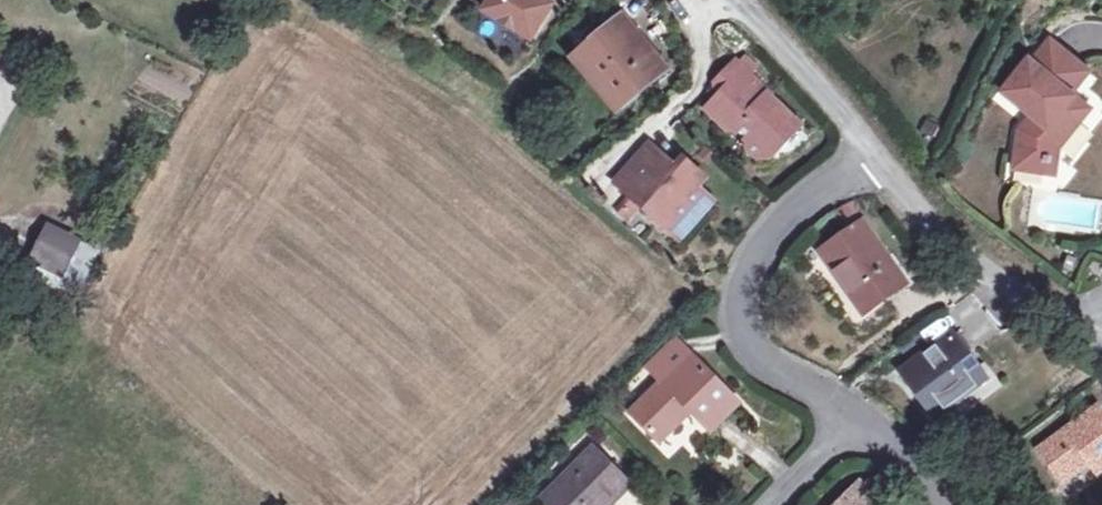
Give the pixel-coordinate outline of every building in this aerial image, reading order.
[(484,8),(534,39),(555,4),(549,0),(489,0),(484,8)] [(633,84),(639,90),(664,70),(624,21),(582,56),(616,98),(633,84)] [(1012,172),(1044,177),(1047,160),(1054,160),(1060,152),(1092,113),(1071,96),(1064,90),(1084,68),(1054,42),(1036,64),(1031,61),(1004,94),(1034,118),(1019,134),(1012,172)] [(773,96),(740,65),(722,83),(733,94),(728,99),(724,96),(710,110),(732,130),(739,130),(751,142),(751,149),(761,159),(772,159),(798,133),(786,122),(791,117),(771,98),(773,96)] [(1091,74),(1084,68),(1064,90),(1071,96),(1091,74)] [(621,105),(639,90),(633,84),(616,98),(621,105)] [(802,128),(791,117),(786,122),(798,133),(802,128)] [(672,145),(653,144),(618,182),(635,198),(638,194),(645,199),(641,203),(659,220),(668,210),(680,220),(699,220),(716,201),(701,188),(709,179),(694,166),(682,180),(673,172),(678,167),(672,145)] [(1047,160),(1044,177),(1055,178),(1060,152),(1054,160),(1047,160)] [(638,194),(635,198),(641,203),(645,199),(638,194)] [(668,210),(659,220),(681,240),(699,220),(680,220),(668,210)] [(866,314),(908,284),(865,222),(822,252),(866,314)] [(50,226),(35,260),(65,273),(80,241),(50,226)] [(948,399),(953,407),(989,380),(955,333),(903,371),(933,411),(948,399)] [(712,431),(741,403),(693,354),(633,412),(662,441),(693,411),(712,431)] [(938,418),(953,407),(948,399),(933,411),(938,418)] [(1101,469),(1101,410),(1100,407),(1041,449),(1064,480),(1092,462),(1099,471),(1101,469)] [(630,485),(595,449),(546,497),(554,504),(610,504),(630,485)] [(863,482),(840,504),(886,504),(863,482)]
